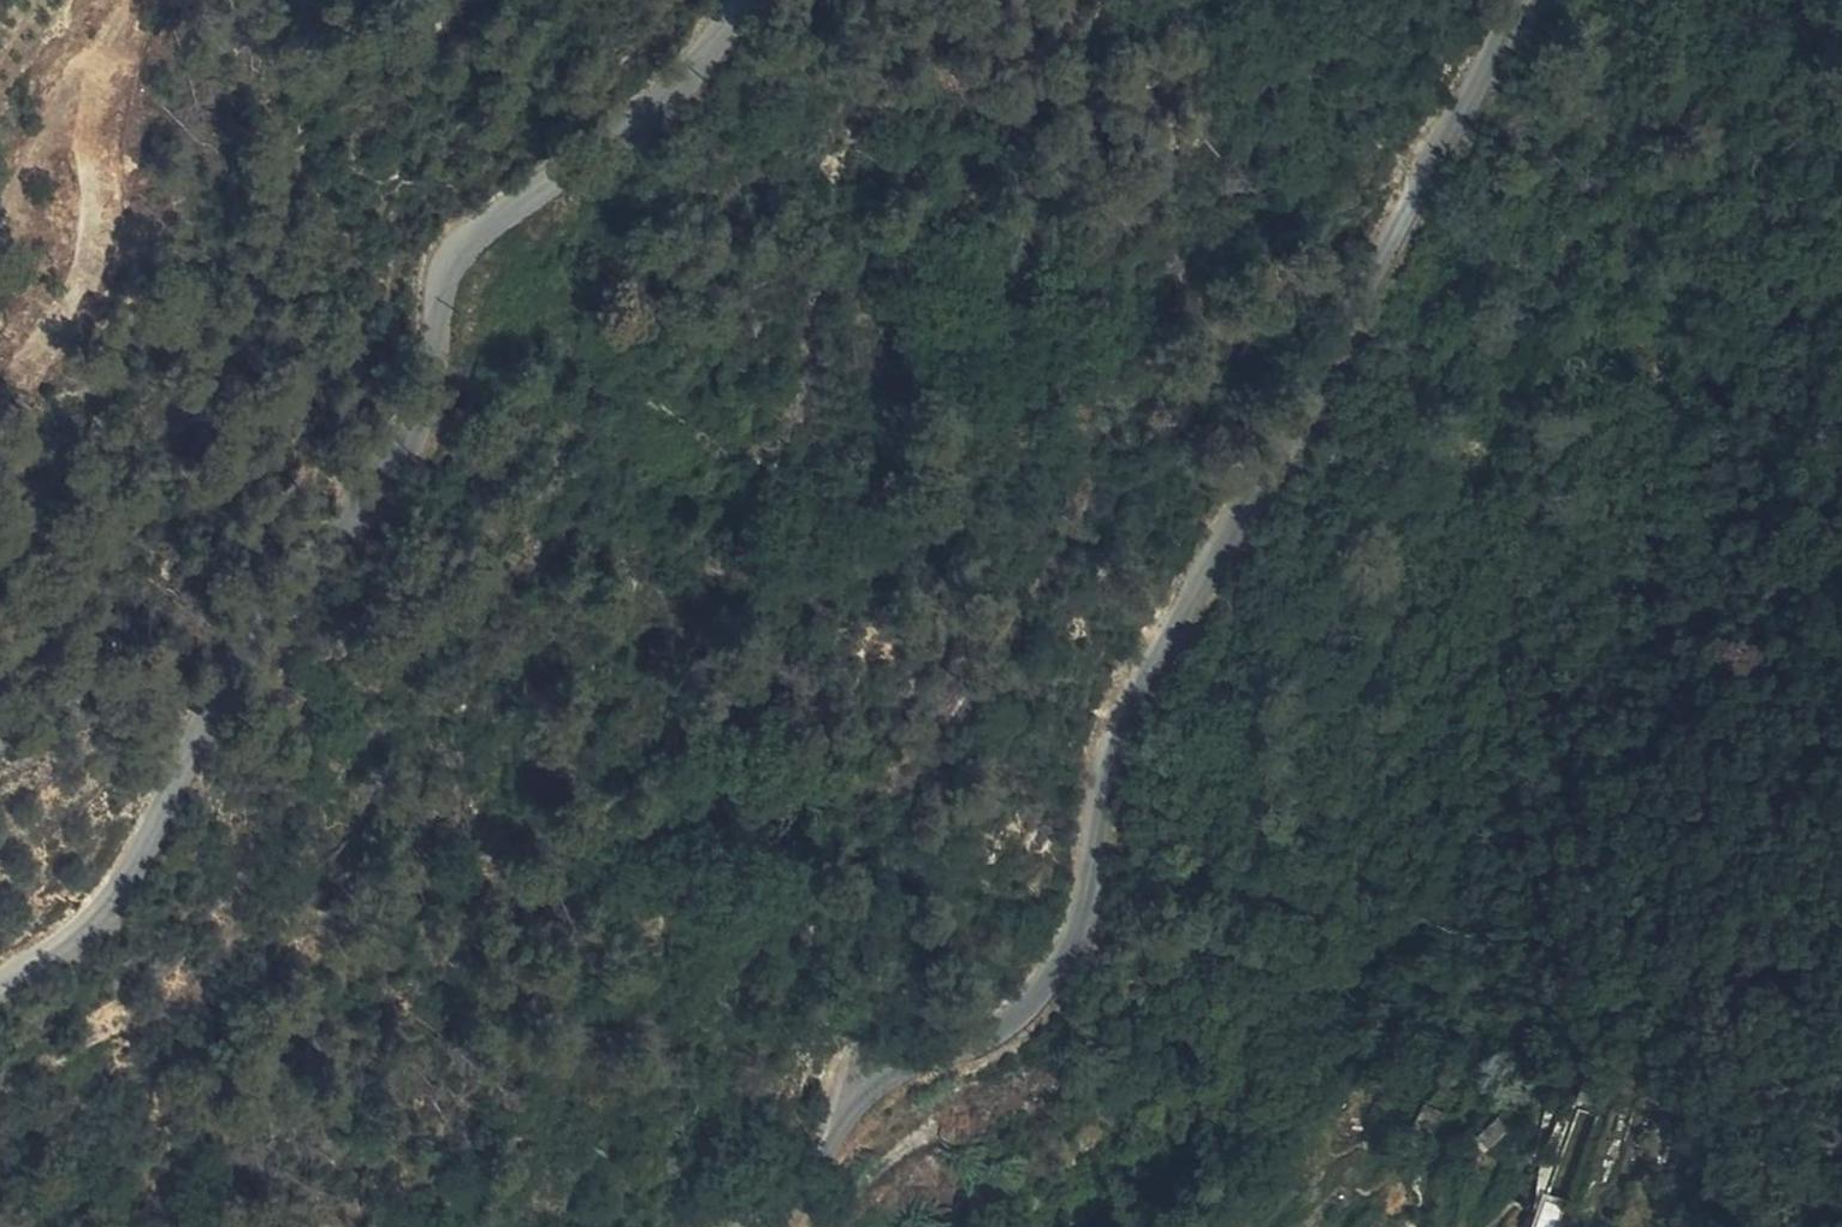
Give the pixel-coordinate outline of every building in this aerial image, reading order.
[(488,855),(481,852),(468,879),(475,882),(488,855)]
